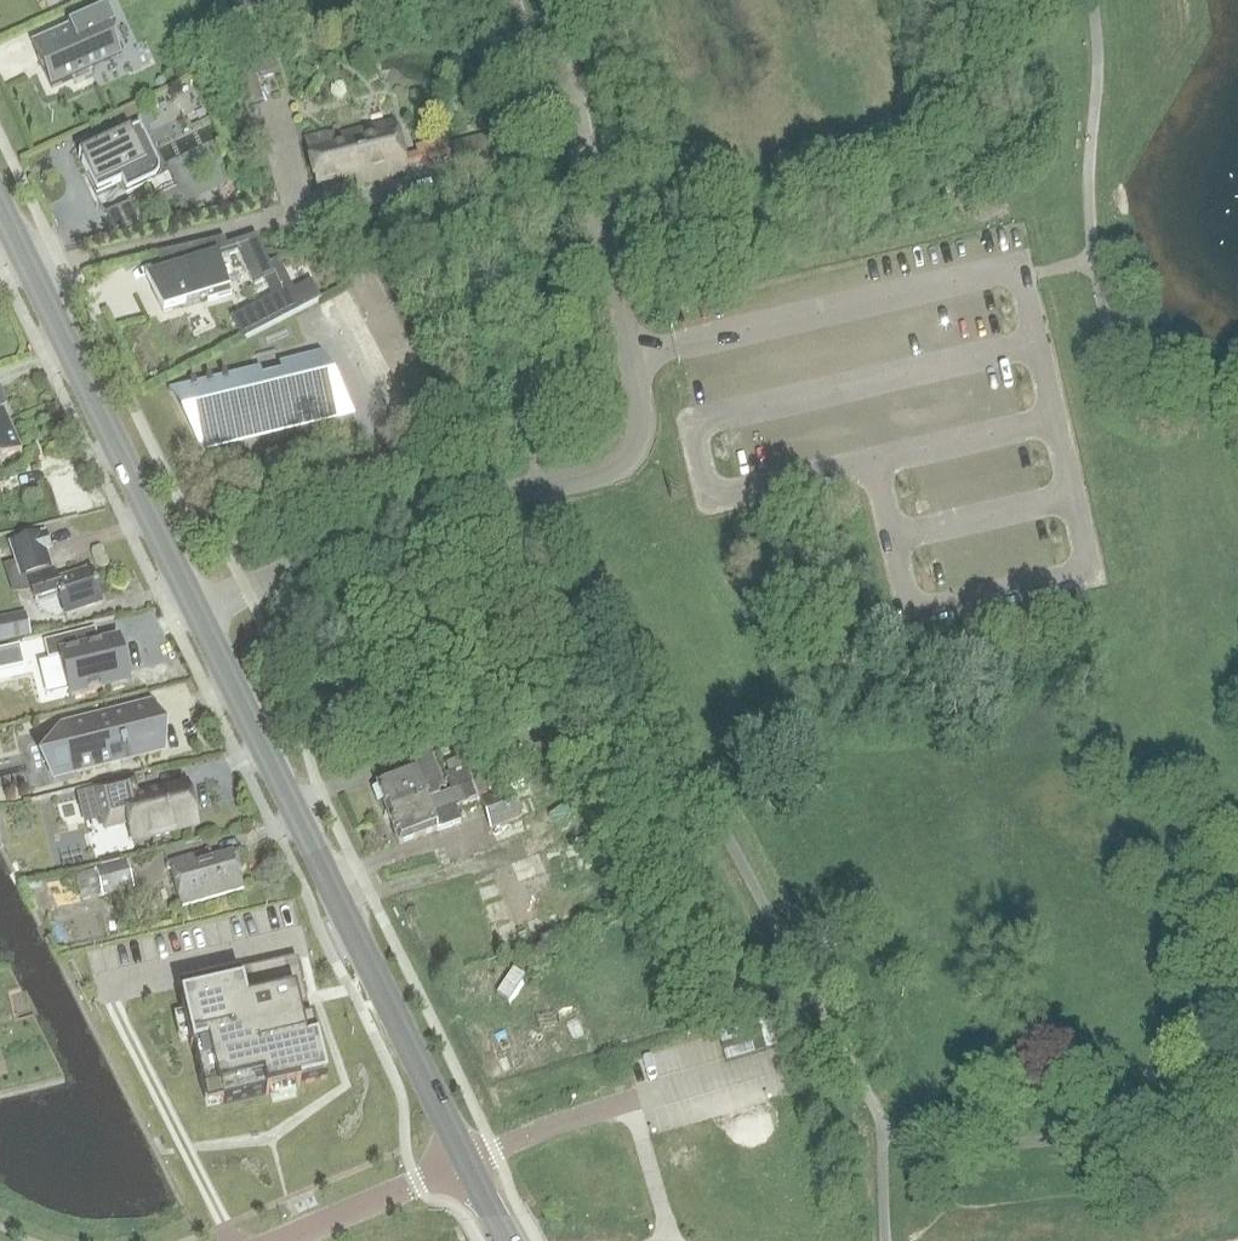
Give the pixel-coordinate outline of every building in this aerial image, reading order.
[(121,54),(109,29),(115,26),(105,7),(46,35),(68,80),(73,77),(76,83),(94,74),(91,68),(121,54)] [(238,58),(251,105),(263,102),(257,80),(277,74),(270,49),(253,53),(255,59),(250,61),(249,55),(238,58)] [(416,151),(402,154),(395,123),(329,140),(328,135),(305,141),(316,185),(354,176),(357,185),(407,172),(406,169),(453,157),(460,182),(511,169),(501,130),(448,143),(447,138),(415,146),(416,151)] [(126,194),(152,182),(153,181),(155,180),(156,178),(158,177),(159,175),(159,173),(159,171),(159,170),(159,168),(159,167),(158,166),(140,128),(79,157),(97,195),(121,183),(126,194)] [(115,209),(125,232),(148,222),(138,200),(115,209)] [(164,272),(146,278),(151,289),(164,313),(229,292),(219,259),(238,252),(253,286),(262,281),(273,302),(236,321),(245,339),(319,302),(310,283),(293,292),(277,260),(269,264),(257,237),(227,247),(225,240),(156,256),(164,272)] [(260,368),(168,390),(168,392),(185,388),(200,448),(335,415),(320,355),(322,355),(321,353),(278,364),(281,374),(262,379),(261,372),(260,368)] [(19,452),(6,422),(0,425),(0,461),(19,452)] [(13,594),(31,588),(28,579),(52,572),(39,534),(8,544),(15,562),(4,566),(13,594)] [(28,579),(31,588),(35,602),(58,594),(65,615),(101,603),(91,571),(55,582),(52,572),(28,579)] [(0,622),(0,641),(29,636),(25,617),(0,622)] [(70,695),(127,681),(118,641),(97,646),(94,632),(45,644),(49,658),(61,655),(70,695)] [(150,705),(124,712),(64,727),(66,736),(43,741),(49,764),(72,759),(75,775),(162,753),(150,705)] [(427,801),(427,800),(440,795),(439,790),(443,789),(430,753),(407,761),(411,771),(377,784),(389,816),(427,801)] [(444,775),(450,791),(486,778),(482,770),(470,774),(463,757),(445,763),(449,773),(444,775)] [(540,777),(480,800),(496,841),(526,830),(521,816),(551,804),(540,777)] [(438,830),(432,815),(477,799),(476,796),(490,791),(486,778),(450,791),(440,795),(427,800),(427,801),(389,816),(399,844),(438,830)] [(133,842),(196,826),(186,784),(136,797),(132,781),(95,790),(102,820),(126,814),(133,842)] [(169,863),(168,863),(168,865),(169,864),(180,906),(180,907),(182,907),(182,906),(243,889),(244,889),(243,888),(233,854),(233,853),(233,852),(232,852),(232,853),(198,862),(196,855),(169,863)] [(97,870),(97,871),(77,876),(83,901),(103,896),(104,899),(134,892),(127,863),(97,870)] [(300,958),(176,988),(182,1014),(173,1016),(180,1042),(188,1040),(206,1107),(220,1104),(221,1105),(269,1094),(272,1103),(297,1097),(295,1088),(300,1087),(299,1085),(326,1079),(312,1017),(301,1020),(295,996),(308,993),(300,958)]
